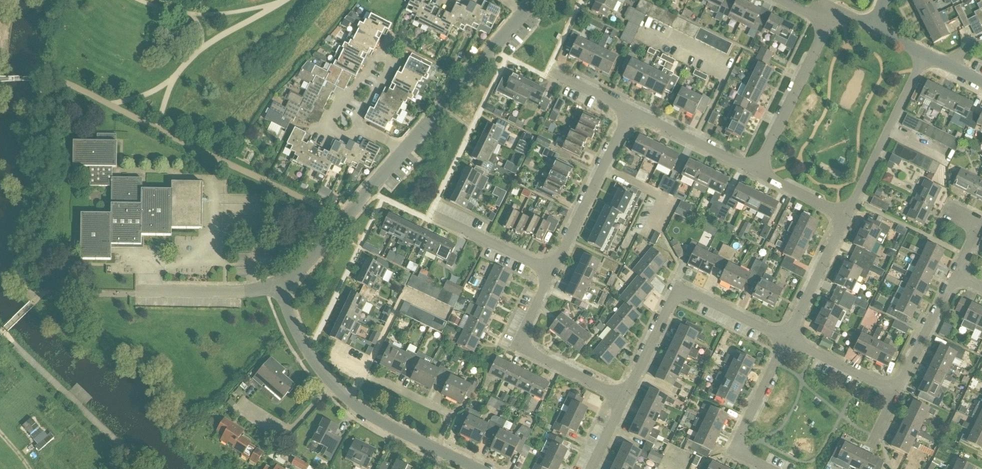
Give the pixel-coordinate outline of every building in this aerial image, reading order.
[(424,0),(411,0),(406,10),(417,15),(420,9),(426,13),(429,6),(423,2),(424,0)] [(618,1),(615,0),(596,0),(591,11),(605,18),(609,10),(613,11),(618,1)] [(635,10),(646,15),(648,17),(654,6),(642,0),(640,0),(635,10)] [(729,3),(724,1),(724,0),(710,0),(708,2),(706,7),(710,9),(710,11),(716,14),(718,13),(718,12),(719,13),(716,19),(721,21),(723,15),(724,15),(729,3)] [(749,5),(738,0),(737,0),(735,6),(729,3),(724,15),(740,23),(742,19),(749,5)] [(932,3),(931,0),(911,0),(916,10),(932,3)] [(922,21),(937,14),(932,3),(916,10),(922,21)] [(467,10),(464,17),(469,20),(467,25),(477,30),(483,18),(478,16),(481,9),(482,8),(475,4),(471,12),(467,10)] [(477,30),(475,33),(478,34),(479,32),(481,31),(488,35),(489,34),(491,29),(492,30),(501,10),(489,4),(485,11),(481,9),(478,16),(483,18),(477,30)] [(437,17),(431,14),(434,7),(430,5),(429,6),(426,13),(420,9),(417,15),(414,21),(428,29),(427,31),(429,32),(437,17)] [(468,9),(461,5),(460,7),(456,5),(451,15),(451,16),(447,23),(453,26),(464,31),(467,25),(469,20),(464,17),(467,10),(468,9)] [(757,31),(763,20),(758,17),(761,11),(749,5),(742,19),(740,23),(757,31)] [(954,8),(959,17),(964,14),(960,5),(959,5),(954,8)] [(654,6),(648,17),(654,19),(659,8),(654,6)] [(635,10),(630,7),(627,14),(643,21),(646,15),(635,10)] [(659,22),(664,11),(659,8),(654,19),(659,22)] [(664,24),(669,13),(664,11),(659,22),(664,24)] [(359,23),(361,19),(358,18),(351,12),(347,17),(356,21),(359,23)] [(444,12),(441,19),(437,17),(429,32),(431,33),(432,30),(447,38),(453,26),(447,23),(451,16),(451,15),(444,12)] [(669,27),(674,16),(669,13),(664,24),(669,27)] [(640,27),(643,21),(627,14),(624,20),(629,22),(629,21),(640,27)] [(927,32),(943,25),(937,14),(922,21),(927,32)] [(970,26),(964,14),(959,17),(964,28),(970,26)] [(381,34),(384,28),(389,31),(392,25),(371,15),(368,22),(366,21),(364,25),(377,32),(381,34)] [(674,29),(680,18),(674,16),(669,27),(674,29)] [(776,36),(783,22),(771,16),(768,22),(763,20),(757,31),(763,34),(765,30),(776,36)] [(679,32),(684,21),(680,18),(674,29),(679,32)] [(637,32),(640,27),(629,21),(629,22),(626,27),(637,32)] [(684,34),(690,23),(684,21),(679,32),(684,34)] [(783,22),(776,36),(773,40),(779,43),(785,46),(787,41),(794,27),(783,22)] [(377,46),(380,39),(375,37),(377,32),(364,25),(360,23),(358,28),(359,29),(356,35),(377,46)] [(690,37),(695,26),(690,23),(684,34),(690,37)] [(933,43),(948,36),(943,25),(927,32),(933,43)] [(695,40),(700,29),(695,26),(690,37),(695,40)] [(634,39),(637,32),(626,27),(623,33),(634,39)] [(700,42),(706,31),(700,29),(695,40),(700,42)] [(705,45),(711,34),(706,31),(700,42),(705,45)] [(579,61),(588,43),(579,38),(580,35),(573,32),(566,46),(572,49),(569,56),(579,61)] [(377,46),(356,35),(356,36),(350,33),(347,40),(351,42),(349,46),(363,52),(366,54),(369,49),(374,51),(377,46)] [(631,45),(634,39),(623,33),(620,40),(631,45)] [(711,48),(716,36),(711,34),(705,45),(711,48)] [(599,70),(608,52),(603,50),(608,39),(607,39),(608,38),(603,35),(603,37),(589,65),(599,70)] [(716,50),(722,39),(716,36),(711,48),(716,50)] [(589,65),(603,37),(602,37),(597,47),(588,43),(579,61),(589,65)] [(722,53),(727,42),(722,39),(716,50),(722,53)] [(727,42),(722,53),(727,55),(732,44),(727,42)] [(362,66),(365,60),(360,57),(363,52),(349,46),(345,44),(343,49),(339,47),(336,54),(341,56),(362,66)] [(771,60),(774,54),(761,48),(758,53),(771,60)] [(608,52),(599,70),(609,75),(617,57),(608,52)] [(633,82),(642,64),(632,60),(634,56),(629,53),(627,58),(622,67),(627,70),(623,77),(633,82)] [(336,54),(333,60),(336,62),(334,66),(352,75),(352,76),(356,78),(362,66),(341,56),(336,54)] [(427,75),(430,69),(433,64),(412,54),(404,70),(423,79),(426,81),(429,76),(427,75)] [(753,76),(767,82),(773,71),(767,68),(769,62),(757,57),(755,62),(759,64),(753,76)] [(643,87),(651,69),(642,64),(633,82),(643,87)] [(316,66),(311,74),(325,81),(335,86),(337,81),(347,86),(352,76),(352,75),(334,66),(331,65),(328,72),(316,66)] [(738,75),(740,69),(735,67),(732,72),(738,75)] [(401,73),(398,72),(395,79),(415,89),(419,83),(420,84),(423,79),(404,70),(403,69),(401,73)] [(652,92),(661,74),(651,69),(643,87),(652,92)] [(302,70),(298,77),(310,83),(306,90),(328,101),(332,93),(322,88),(325,81),(311,74),(302,70)] [(516,95),(524,80),(512,74),(505,89),(499,85),(496,92),(513,101),(516,95)] [(661,74),(652,92),(663,97),(665,92),(669,94),(671,94),(679,78),(672,75),(670,78),(661,74)] [(762,93),(767,82),(753,76),(748,87),(762,93)] [(395,79),(392,84),(395,85),(392,90),(390,89),(389,90),(408,100),(411,102),(414,97),(416,98),(419,91),(415,89),(395,79)] [(516,95),(513,101),(524,106),(527,101),(535,85),(524,80),(516,95)] [(932,103),(939,88),(927,82),(918,101),(923,103),(925,99),(932,103)] [(528,101),(525,108),(535,112),(538,106),(545,91),(535,85),(527,101),(528,101)] [(756,105),(762,93),(748,87),(742,98),(738,96),(736,102),(749,108),(751,103),(756,105)] [(943,108),(950,93),(939,88),(932,103),(930,106),(934,108),(935,104),(943,108)] [(385,94),(383,93),(380,100),(400,110),(403,103),(405,104),(408,100),(389,90),(388,89),(385,94)] [(683,111),(692,93),(682,89),(674,106),(683,111)] [(291,91),(287,99),(289,101),(311,112),(314,105),(323,110),(328,101),(306,90),(303,97),(291,91)] [(692,93),(683,111),(693,116),(696,111),(703,115),(711,100),(703,96),(701,98),(692,93)] [(954,114),(961,99),(950,93),(943,108),(950,111),(948,115),(952,117),(954,113),(954,114)] [(545,113),(550,102),(545,99),(540,110),(545,113)] [(559,113),(565,102),(559,99),(553,110),(559,113)] [(968,127),(975,114),(969,112),(973,105),(961,99),(954,114),(960,117),(958,122),(962,124),(968,127)] [(397,117),(400,110),(380,100),(374,110),(374,111),(393,120),(396,122),(399,117),(397,117)] [(274,102),(265,119),(272,123),(267,131),(276,136),(274,139),(281,142),(286,133),(279,130),(281,127),(287,130),(291,121),(294,122),(296,117),(305,122),(307,118),(311,112),(289,101),(286,108),(274,102)] [(733,107),(727,118),(731,120),(745,127),(751,116),(746,113),(749,108),(736,102),(733,107)] [(501,118),(503,113),(495,110),(496,108),(487,104),(484,110),(493,114),(501,118)] [(374,111),(374,110),(370,109),(365,120),(371,123),(369,126),(384,133),(389,124),(390,125),(393,120),(374,111)] [(596,132),(601,122),(578,111),(575,115),(582,118),(579,124),(596,132)] [(555,122),(558,115),(552,112),(549,119),(555,122)] [(713,126),(719,114),(713,112),(707,123),(713,126)] [(980,117),(975,114),(968,127),(974,130),(977,125),(981,127),(981,113),(980,117)] [(923,122),(922,122),(916,119),(911,130),(918,133),(923,122)] [(498,120),(494,128),(503,133),(507,125),(498,120)] [(523,129),(525,124),(517,120),(515,125),(523,129)] [(731,120),(726,132),(731,134),(740,138),(745,127),(731,120)] [(549,129),(551,124),(545,121),(543,127),(549,129)] [(923,136),(928,125),(923,122),(918,133),(923,136)] [(592,141),(596,132),(579,124),(577,128),(570,125),(568,129),(588,139),(592,141)] [(504,147),(510,135),(503,133),(494,128),(488,125),(482,136),(504,147)] [(937,129),(933,128),(928,125),(923,136),(932,140),(937,129)] [(308,144),(301,141),(305,134),(295,128),(285,148),(296,154),(299,148),(305,151),(308,144)] [(588,139),(568,129),(565,128),(563,132),(569,135),(567,140),(583,148),(588,139)] [(945,133),(937,129),(932,140),(940,144),(945,133)] [(950,136),(945,133),(940,144),(945,147),(950,136)] [(116,142),(116,135),(97,135),(97,142),(73,142),(73,167),(90,167),(90,186),(112,186),(111,214),(81,214),(81,260),(111,260),(111,245),(141,246),(142,236),(172,236),(172,229),(202,229),(203,183),(172,183),(172,190),(142,190),(142,179),(112,178),(112,167),(117,167),(117,142),(116,142)] [(548,149),(551,142),(539,135),(535,143),(548,149)] [(504,147),(482,136),(477,147),(493,155),(498,144),(504,147)] [(645,158),(653,142),(640,136),(632,152),(645,158)] [(950,149),(955,138),(950,136),(945,147),(950,149)] [(955,152),(961,141),(955,138),(950,149),(955,152)] [(579,158),(583,148),(567,140),(564,145),(558,142),(556,147),(579,158)] [(520,141),(514,152),(524,156),(526,153),(530,145),(525,143),(520,141)] [(368,142),(367,144),(363,142),(360,147),(361,147),(357,155),(362,157),(359,163),(360,163),(356,169),(355,172),(350,180),(356,183),(365,166),(370,169),(380,149),(368,142)] [(658,164),(666,149),(653,142),(645,158),(658,164)] [(318,150),(312,147),(313,145),(309,143),(308,144),(305,151),(299,148),(296,154),(293,160),(307,167),(306,170),(308,171),(318,150)] [(361,147),(360,147),(354,143),(350,151),(346,149),(343,156),(348,159),(345,164),(346,164),(356,169),(360,163),(359,163),(362,157),(357,155),(361,147)] [(899,158),(904,147),(897,143),(892,154),(899,158)] [(336,152),(332,150),(330,154),(326,162),(332,164),(332,165),(342,170),(346,164),(345,164),(348,159),(343,156),(346,149),(347,148),(347,147),(340,144),(336,152)] [(496,157),(493,155),(477,147),(471,158),(478,161),(475,166),(491,174),(495,165),(493,164),(496,157)] [(912,150),(904,147),(899,158),(906,161),(912,150)] [(568,178),(573,169),(557,161),(559,155),(545,148),(542,156),(550,159),(548,162),(555,165),(552,170),(568,178)] [(671,171),(679,155),(666,149),(658,164),(671,171)] [(323,150),(322,152),(318,150),(308,171),(310,172),(311,169),(326,176),(332,165),(332,164),(326,162),(330,154),(323,150)] [(913,165),(919,154),(912,150),(906,161),(913,165)] [(920,168),(926,157),(919,154),(913,165),(920,168)] [(514,165),(519,167),(523,160),(518,158),(513,156),(510,162),(515,165),(514,165)] [(528,166),(532,159),(527,157),(524,164),(528,166)] [(927,172),(932,161),(926,157),(920,168),(927,172)] [(695,182),(703,167),(689,160),(681,176),(695,182)] [(935,175),(940,164),(932,161),(927,172),(935,175)] [(516,175),(519,167),(514,165),(511,173),(516,175)] [(635,178),(638,173),(625,167),(622,172),(635,178)] [(705,194),(715,173),(703,167),(695,182),(692,187),(693,189),(704,194),(705,194)] [(466,169),(461,180),(477,187),(482,190),(488,179),(482,176),(466,169)] [(564,188),(568,178),(552,170),(550,175),(543,172),(541,177),(547,180),(547,179),(564,188)] [(971,195),(979,179),(961,170),(953,186),(971,195)] [(638,173),(635,178),(645,183),(648,178),(638,173)] [(721,195),(728,180),(715,173),(705,194),(706,193),(708,189),(715,192),(710,203),(712,204),(709,212),(714,215),(713,217),(716,218),(722,205),(717,202),(721,195)] [(664,190),(669,179),(664,176),(658,187),(664,190)] [(559,197),(564,188),(547,179),(547,180),(545,184),(539,181),(537,186),(534,191),(550,198),(552,193),(559,197)] [(668,195),(675,182),(669,179),(664,190),(663,192),(668,195)] [(979,179),(971,195),(981,200),(981,180),(979,179)] [(477,187),(461,180),(456,191),(471,198),(477,201),(482,190),(477,187)] [(932,207),(941,189),(924,181),(915,199),(932,207)] [(674,197),(681,184),(675,182),(668,195),(674,197)] [(626,194),(627,192),(628,190),(616,184),(614,188),(619,190),(616,196),(635,206),(642,193),(632,188),(628,195),(626,194)] [(744,207),(752,191),(739,185),(731,200),(744,207)] [(529,198),(531,193),(524,189),(521,195),(529,198)] [(471,198),(456,191),(450,202),(471,212),(474,206),(469,204),(471,198)] [(498,198),(503,200),(507,193),(502,191),(498,198)] [(757,213),(765,198),(752,191),(744,207),(757,213)] [(330,194),(327,200),(335,203),(337,197),(330,194)] [(631,216),(635,206),(616,196),(611,205),(611,206),(631,216)] [(915,199),(912,197),(909,204),(912,206),(907,217),(923,225),(932,207),(915,199)] [(500,208),(503,200),(498,198),(495,205),(500,208)] [(770,220),(778,204),(765,198),(757,213),(764,217),(761,224),(765,226),(759,237),(765,240),(771,228),(767,226),(770,220)] [(684,202),(684,203),(681,201),(678,208),(688,213),(692,206),(684,202)] [(884,202),(880,209),(886,212),(890,205),(884,202)] [(539,212),(542,206),(537,203),(534,210),(532,213),(533,214),(524,233),(533,237),(541,220),(536,218),(539,212)] [(448,214),(451,206),(446,204),(443,211),(448,214)] [(512,232),(520,215),(515,213),(518,207),(514,204),(503,227),(512,232)] [(605,206),(602,214),(624,225),(626,221),(628,217),(630,218),(631,216),(611,206),(611,205),(609,204),(607,207),(605,206)] [(722,205),(716,218),(724,221),(730,208),(722,205)] [(532,213),(534,210),(530,208),(528,211),(525,218),(520,215),(512,232),(522,236),(524,233),(533,214),(532,213)] [(678,208),(677,208),(675,213),(686,219),(688,213),(678,208)] [(783,226),(788,214),(784,212),(779,223),(783,226)] [(492,222),(496,215),(492,213),(488,220),(492,222)] [(392,235),(400,220),(389,214),(379,235),(385,238),(387,233),(392,235)] [(624,226),(624,225),(602,214),(597,223),(617,233),(621,226),(624,226)] [(797,225),(813,233),(818,223),(802,215),(797,225)] [(541,220),(533,237),(542,242),(548,231),(553,233),(559,222),(549,217),(546,223),(541,220)] [(401,245),(411,225),(400,220),(392,235),(399,239),(397,243),(401,245)] [(856,233),(876,243),(876,242),(881,245),(886,235),(887,235),(890,228),(878,223),(876,221),(872,228),(864,224),(863,225),(860,224),(856,233)] [(744,241),(752,225),(745,222),(738,238),(744,241)] [(612,243),(617,233),(597,223),(592,233),(612,243)] [(414,246),(422,230),(411,225),(401,245),(406,248),(408,243),(414,246)] [(808,243),(813,233),(797,225),(792,235),(808,243)] [(422,230),(414,246),(421,249),(418,255),(422,257),(425,251),(433,236),(422,230)] [(775,231),(769,243),(773,245),(776,239),(779,233),(775,231)] [(655,246),(660,235),(655,232),(650,241),(649,243),(655,246)] [(607,253),(612,243),(592,233),(587,243),(601,250),(600,251),(603,253),(604,251),(607,253)] [(871,253),(876,243),(856,233),(852,242),(854,243),(853,245),(871,253)] [(804,252),(808,243),(792,235),(788,245),(804,252)] [(436,257),(444,241),(433,236),(425,251),(436,257)] [(670,242),(673,247),(672,248),(679,259),(685,255),(679,244),(678,244),(675,239),(670,242)] [(444,241),(436,257),(447,262),(446,265),(452,268),(457,256),(452,254),(455,246),(444,241)] [(698,271),(707,253),(699,250),(701,245),(692,241),(685,255),(691,258),(688,265),(698,271)] [(896,252),(900,244),(893,241),(890,249),(896,252)] [(707,253),(698,271),(709,276),(713,267),(719,270),(724,259),(730,248),(723,244),(719,252),(715,249),(712,256),(707,253)] [(917,249),(914,253),(920,256),(921,256),(938,264),(943,253),(926,244),(923,251),(917,249)] [(799,262),(804,252),(788,245),(783,254),(786,256),(784,260),(793,264),(795,260),(799,262)] [(736,251),(730,248),(724,259),(730,262),(731,262),(736,251)] [(642,260),(657,272),(666,261),(652,249),(642,260)] [(864,253),(860,260),(872,265),(873,265),(876,259),(864,253)] [(579,265),(595,273),(600,263),(584,255),(579,265)] [(911,260),(909,264),(910,265),(915,267),(932,275),(938,264),(921,256),(920,256),(917,263),(912,260),(911,260)] [(378,258),(375,263),(388,269),(390,264),(386,262),(378,258)] [(401,266),(403,262),(395,258),(393,263),(401,266)] [(367,259),(362,270),(378,278),(383,281),(383,280),(387,271),(388,270),(388,269),(375,263),(367,259)] [(647,283),(657,272),(642,260),(633,271),(639,276),(647,283)] [(756,275),(762,263),(755,260),(750,272),(756,275)] [(793,265),(793,264),(784,260),(780,267),(792,273),(795,266),(793,265)] [(844,263),(839,274),(857,282),(859,277),(865,280),(869,272),(872,266),(872,265),(860,260),(856,269),(844,263)] [(761,280),(752,297),(763,302),(771,285),(774,279),(765,274),(768,267),(764,265),(762,263),(756,275),(763,279),(762,280),(761,280)] [(724,273),(720,281),(731,286),(739,269),(730,264),(729,264),(724,273)] [(415,273),(418,269),(410,265),(408,270),(415,273)] [(591,282),(595,273),(579,265),(574,274),(591,282)] [(488,279),(505,287),(511,274),(495,266),(488,279)] [(906,271),(904,276),(910,278),(927,286),(932,275),(915,267),(912,274),(907,271),(906,271)] [(739,269),(731,286),(741,292),(750,274),(739,269)] [(375,284),(378,278),(362,270),(357,281),(364,285),(361,290),(373,296),(375,291),(376,292),(379,291),(381,286),(375,284)] [(586,292),(591,282),(574,274),(570,284),(586,292)] [(851,293),(857,282),(839,274),(834,284),(851,293)] [(412,275),(407,286),(413,289),(418,278),(417,278),(412,275)] [(653,288),(647,283),(639,276),(629,288),(644,299),(653,288)] [(405,287),(408,280),(404,278),(400,285),(405,287)] [(418,278),(413,289),(419,292),(424,281),(421,279),(418,278)] [(901,282),(899,287),(904,290),(905,289),(922,297),(927,286),(910,278),(907,285),(901,282)] [(499,300),(505,287),(488,279),(482,292),(499,300)] [(424,295),(430,283),(424,281),(419,292),(424,295)] [(430,297),(436,286),(430,283),(424,295),(430,297)] [(581,302),(586,292),(570,284),(565,294),(576,299),(581,302)] [(771,285),(763,302),(773,308),(782,290),(771,285)] [(436,300),(441,289),(436,286),(430,297),(436,300)] [(634,310),(644,299),(629,288),(619,299),(625,304),(634,310)] [(442,303),(447,292),(441,289),(436,300),(442,303)] [(896,293),(893,298),(899,301),(899,300),(916,308),(922,297),(905,289),(904,290),(901,296),(896,293)] [(370,302),(373,296),(361,290),(358,296),(351,293),(346,304),(362,311),(367,300),(370,302)] [(451,294),(447,292),(442,303),(448,306),(453,295),(451,294)] [(492,313),(499,300),(482,292),(476,305),(492,313)] [(841,299),(853,305),(856,298),(845,292),(841,299)] [(458,297),(453,295),(448,306),(454,308),(455,305),(459,297),(458,297)] [(460,297),(457,303),(463,306),(466,300),(460,297)] [(611,297),(607,303),(610,306),(615,300),(611,297)] [(850,311),(853,305),(841,299),(838,306),(850,311)] [(981,310),(981,309),(960,299),(955,311),(965,316),(963,320),(971,324),(968,330),(973,333),(976,327),(974,326),(981,310)] [(888,309),(886,314),(905,323),(907,318),(911,319),(916,308),(899,300),(899,301),(896,307),(890,304),(888,309)] [(405,316),(410,305),(404,302),(399,313),(405,316)] [(820,313),(837,322),(841,323),(846,313),(825,303),(820,313)] [(356,322),(362,311),(346,304),(340,314),(356,322)] [(640,315),(634,310),(625,304),(616,315),(630,327),(640,315)] [(411,319),(416,308),(410,305),(405,316),(411,319)] [(486,326),(492,313),(476,305),(469,318),(486,326)] [(417,322),(422,311),(416,308),(411,319),(417,322)] [(879,324),(883,316),(868,309),(864,317),(871,321),(879,324)] [(423,325),(428,314),(422,311),(417,322),(423,325)] [(835,327),(837,322),(820,313),(815,324),(820,326),(817,333),(835,342),(840,333),(837,331),(838,329),(835,327)] [(356,323),(356,322),(340,314),(335,325),(351,333),(356,336),(361,325),(356,323)] [(429,328),(435,317),(428,314),(423,325),(429,328)] [(564,340),(576,325),(561,314),(550,329),(564,340)] [(621,338),(630,327),(616,315),(606,326),(612,331),(621,338)] [(435,331),(441,319),(435,317),(429,328),(435,331)] [(480,339),(486,326),(469,318),(463,331),(480,339)] [(446,325),(447,323),(441,319),(435,331),(442,334),(442,332),(446,325)] [(906,334),(909,328),(894,321),(891,327),(906,334)] [(680,326),(676,335),(693,344),(696,338),(704,342),(705,338),(700,335),(703,330),(687,322),(684,328),(680,326)] [(348,340),(351,333),(335,325),(330,336),(350,346),(352,342),(348,340)] [(380,325),(376,332),(381,335),(385,327),(380,325)] [(454,328),(446,325),(442,332),(443,332),(450,335),(454,328)] [(579,352),(591,337),(576,325),(564,340),(579,352)] [(871,340),(865,337),(869,330),(863,328),(860,335),(861,335),(853,351),(865,357),(873,340),(871,340)] [(884,346),(882,345),(876,342),(880,336),(882,330),(878,328),(875,333),(871,340),(873,340),(865,357),(875,362),(884,346)] [(473,352),(480,339),(463,331),(457,344),(473,352)] [(627,343),(621,338),(612,331),(603,342),(617,354),(627,343)] [(377,342),(381,335),(376,332),(373,340),(377,342)] [(676,335),(672,344),(697,356),(699,352),(691,348),(693,344),(676,335)] [(823,338),(819,345),(830,350),(833,343),(823,338)] [(884,346),(875,362),(887,368),(895,351),(887,348),(891,341),(886,339),(882,345),(884,346)] [(390,369),(399,351),(391,348),(393,343),(386,340),(378,355),(384,357),(380,365),(390,369)] [(607,365),(617,354),(603,342),(593,353),(607,365)] [(950,366),(951,364),(954,358),(961,361),(965,351),(948,342),(944,349),(939,346),(934,358),(950,366)] [(410,349),(417,352),(419,347),(412,343),(410,349)] [(672,344),(668,352),(685,361),(687,356),(695,360),(697,356),(672,344)] [(370,357),(374,349),(369,347),(365,354),(370,357)] [(409,370),(416,355),(409,351),(407,350),(405,354),(399,351),(390,369),(400,374),(403,367),(409,370)] [(668,352),(663,361),(689,373),(691,369),(683,365),(685,361),(668,352)] [(725,359),(750,371),(754,362),(737,354),(735,358),(727,355),(725,359)] [(421,384),(430,366),(421,362),(423,358),(416,355),(409,370),(414,372),(411,379),(421,384)] [(502,380),(510,364),(497,357),(488,374),(502,380)] [(294,385),(282,374),(285,370),(271,358),(253,379),(262,386),(263,384),(281,400),(294,385)] [(958,367),(951,364),(950,366),(934,358),(928,369),(945,377),(946,375),(949,369),(955,372),(958,367)] [(746,379),(750,371),(725,359),(723,362),(731,366),(729,371),(746,379)] [(663,361),(659,369),(677,377),(679,373),(687,377),(689,373),(663,361)] [(515,387),(523,370),(510,364),(502,380),(509,384),(507,388),(513,391),(515,387)] [(440,385),(447,370),(440,366),(438,370),(430,366),(421,384),(430,389),(434,382),(440,385)] [(675,382),(677,377),(659,369),(655,379),(672,387),(680,390),(682,386),(675,382)] [(946,375),(945,377),(928,369),(923,380),(940,388),(940,386),(943,380),(950,383),(952,378),(946,375)] [(452,399),(461,381),(452,377),(454,373),(447,370),(440,385),(445,387),(442,394),(452,399)] [(527,393),(536,377),(523,370),(515,387),(527,393)] [(742,388),(746,379),(729,371),(727,375),(719,372),(717,376),(742,388)] [(737,397),(742,388),(717,376),(715,380),(723,383),(720,388),(737,397)] [(541,400),(549,383),(536,377),(527,393),(541,400)] [(947,389),(940,386),(940,388),(923,380),(917,391),(920,392),(918,397),(932,404),(939,408),(941,404),(933,401),(934,399),(938,391),(944,394),(947,389)] [(461,381),(452,399),(461,404),(465,397),(470,400),(472,395),(475,391),(478,384),(470,381),(468,385),(461,381)] [(733,406),(737,397),(720,388),(718,393),(710,389),(708,393),(716,397),(733,406)] [(645,399),(663,407),(665,401),(673,405),(675,401),(667,398),(649,390),(645,399)] [(566,400),(564,406),(569,408),(566,413),(566,414),(581,421),(587,410),(580,406),(583,400),(570,393),(566,400)] [(510,398),(507,405),(513,407),(516,401),(510,398)] [(661,411),(663,407),(645,399),(641,407),(666,420),(668,415),(661,411)] [(975,400),(973,405),(976,406),(976,407),(981,410),(981,409),(981,403),(975,400)] [(923,421),(924,419),(927,413),(934,416),(936,411),(929,408),(928,409),(912,402),(907,413),(923,421)] [(703,404),(701,408),(709,412),(706,417),(724,425),(728,417),(711,408),(703,404)] [(470,439),(479,421),(482,415),(481,415),(481,414),(467,407),(466,409),(465,409),(458,425),(463,427),(460,434),(470,439)] [(665,423),(666,420),(641,407),(637,416),(654,424),(657,419),(665,423)] [(971,418),(976,421),(977,420),(981,422),(981,409),(981,410),(979,416),(973,413),(971,418)] [(555,423),(552,429),(566,436),(569,430),(576,433),(581,421),(566,414),(566,413),(561,410),(555,423)] [(924,419),(923,421),(907,413),(901,424),(918,432),(919,431),(922,424),(928,428),(930,423),(924,419)] [(492,417),(490,421),(496,424),(499,418),(494,416),(492,417)] [(637,416),(633,424),(658,437),(658,436),(660,432),(652,428),(654,424),(637,416)] [(696,418),(694,422),(719,434),(724,425),(706,417),(704,421),(696,418)] [(225,418),(217,430),(224,435),(221,441),(242,454),(241,455),(240,458),(246,462),(248,459),(248,460),(256,447),(249,443),(250,442),(249,442),(242,437),(240,436),(244,430),(225,418)] [(496,424),(488,439),(494,442),(490,449),(500,454),(508,439),(509,436),(511,433),(507,431),(506,429),(503,428),(506,422),(499,418),(496,424)] [(330,458),(338,443),(332,440),(338,428),(323,420),(312,441),(324,447),(321,454),(330,458)] [(962,427),(966,429),(971,432),(971,431),(981,436),(981,422),(977,420),(976,421),(973,427),(968,424),(964,422),(962,427)] [(488,439),(496,424),(490,421),(489,421),(487,425),(479,421),(470,439),(479,444),(483,437),(488,439)] [(694,422),(692,426),(700,429),(698,434),(715,443),(719,434),(694,422)] [(633,424),(628,433),(646,442),(646,441),(648,436),(656,440),(658,437),(633,424)] [(901,424),(896,436),(903,439),(913,443),(913,442),(915,439),(916,436),(923,439),(925,434),(919,431),(918,432),(901,424)] [(508,439),(500,454),(510,459),(514,452),(519,454),(526,439),(531,430),(523,426),(516,433),(514,438),(509,436),(508,439)] [(960,440),(967,443),(981,450),(981,436),(971,431),(971,432),(968,438),(962,435),(960,440)] [(688,440),(684,450),(693,454),(694,452),(707,458),(710,451),(711,452),(715,443),(698,434),(696,439),(688,435),(686,439),(688,440)] [(546,441),(541,452),(546,455),(561,463),(564,458),(566,459),(569,452),(567,451),(560,448),(563,441),(549,435),(546,441)] [(894,439),(891,447),(907,455),(907,454),(911,447),(917,449),(917,450),(932,457),(934,452),(934,451),(933,451),(920,445),(913,442),(913,443),(903,439),(896,436),(894,439)] [(355,440),(351,449),(350,449),(345,459),(365,468),(367,468),(371,459),(370,458),(374,449),(355,440)] [(829,462),(835,465),(837,460),(845,464),(842,468),(848,468),(849,467),(848,466),(856,450),(845,444),(844,445),(839,442),(829,462)] [(623,444),(619,453),(636,462),(639,456),(647,460),(647,459),(659,465),(664,456),(651,450),(649,456),(641,452),(641,453),(623,444)] [(249,460),(248,463),(254,467),(256,464),(256,465),(264,453),(257,448),(249,460)] [(848,466),(849,467),(854,468),(860,468),(867,455),(856,450),(848,466)] [(615,461),(630,468),(641,468),(634,466),(636,462),(619,453),(615,461)] [(561,463),(546,455),(543,460),(539,458),(536,465),(535,464),(533,468),(558,468),(561,463)] [(883,463),(878,461),(867,455),(860,468),(881,468),(883,463)] [(697,467),(701,458),(696,456),(692,465),(697,467)] [(310,466),(295,458),(291,465),(299,468),(308,468),(310,466)] [(414,468),(397,460),(393,468),(413,468),(414,468)] [(974,468),(957,461),(953,468),(948,465),(946,468),(974,468)]
